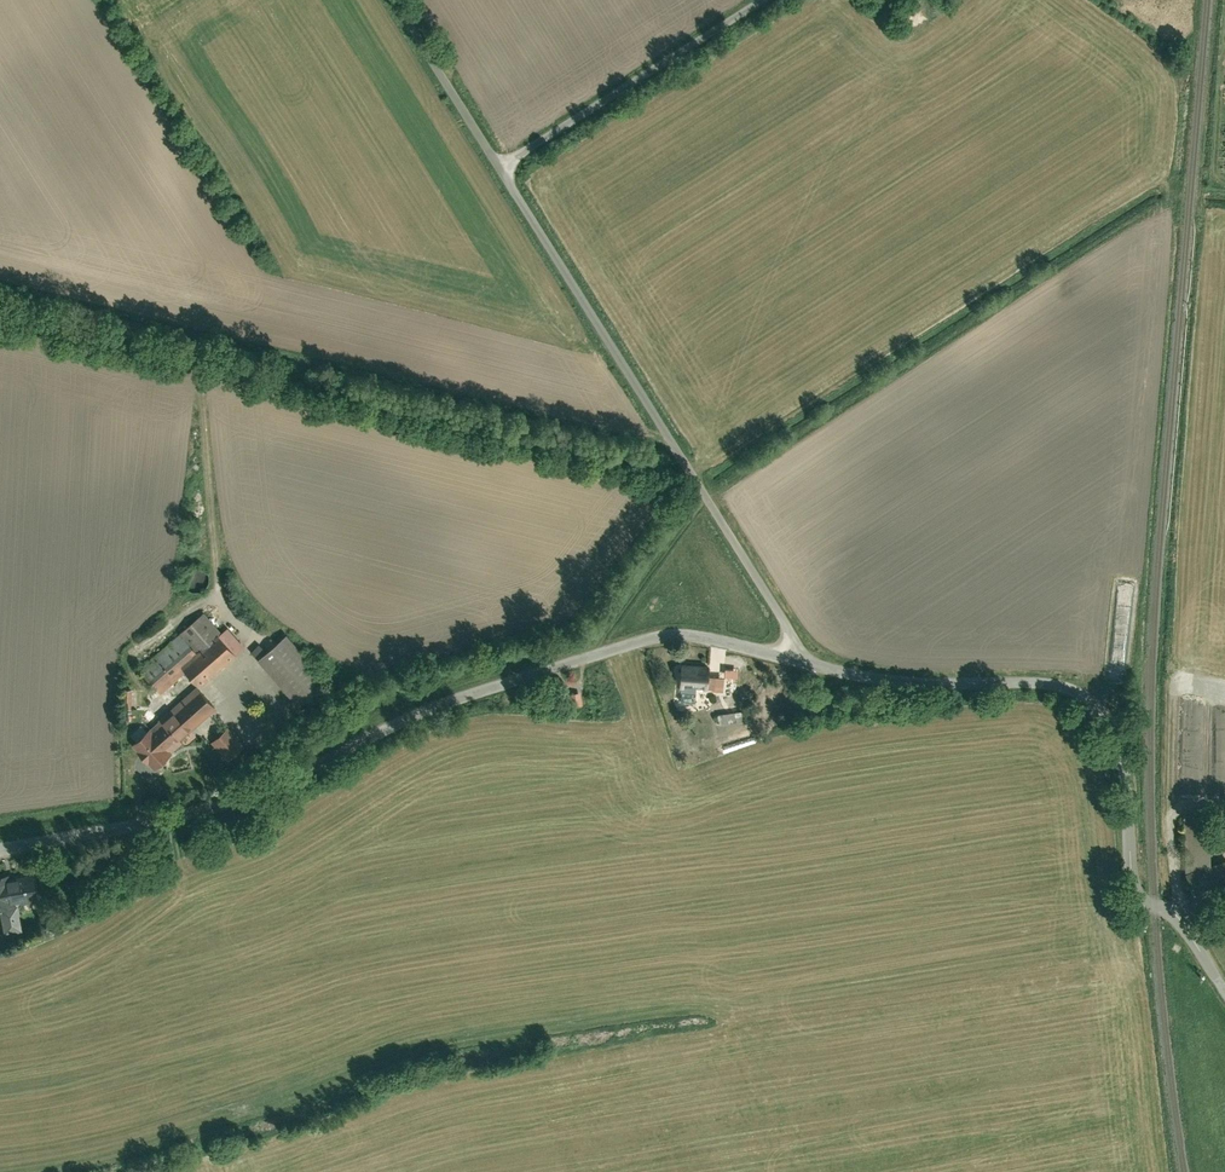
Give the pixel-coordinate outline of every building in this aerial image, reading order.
[(187,671),(197,683),(243,645),(228,627),(220,634),(204,615),(142,667),(162,691),(187,671)] [(289,636),(261,661),(300,704),(327,680),(289,636)] [(681,687),(707,688),(708,668),(682,666),(681,687)] [(739,677),(739,667),(725,667),(725,677),(739,677)] [(215,706),(197,687),(133,747),(155,771),(186,743),(181,737),(215,706)] [(581,693),(570,693),(570,707),(581,707),(581,693)] [(720,725),(736,723),(735,713),(718,716),(720,725)] [(144,722),(131,732),(135,738),(149,728),(144,722)] [(213,741),(229,759),(243,746),(227,729),(213,741)] [(0,877),(0,904),(10,903),(10,897),(37,894),(35,877),(8,880),(8,876),(0,877)] [(19,907),(1,910),(5,933),(23,930),(19,907)]
